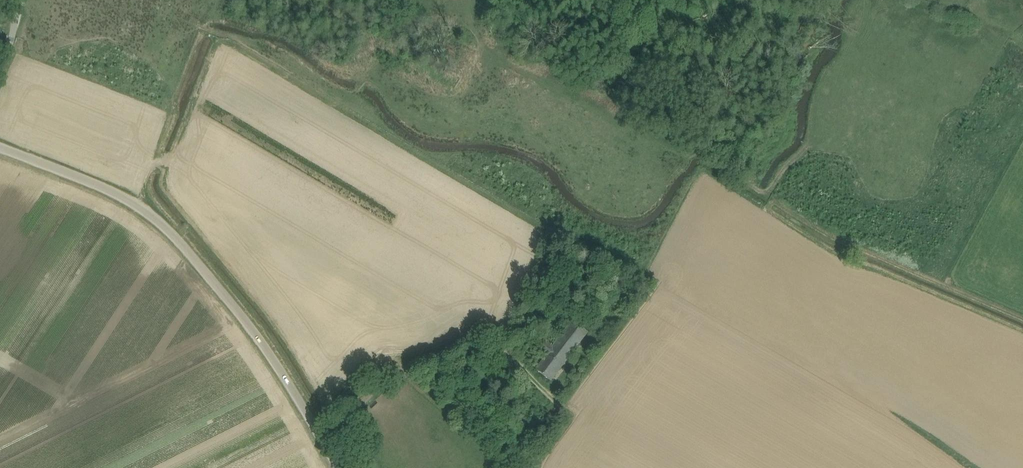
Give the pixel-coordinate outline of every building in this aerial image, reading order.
[(554,345),(536,332),(529,342),(546,356),(536,369),(551,381),(589,332),(573,320),(554,345)]
